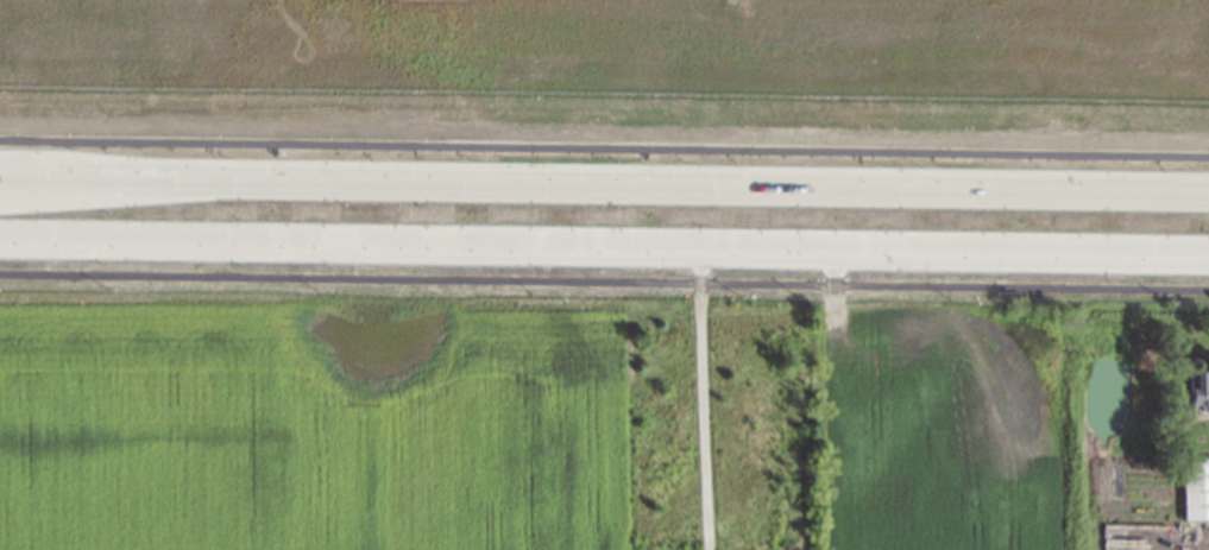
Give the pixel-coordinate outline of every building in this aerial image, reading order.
[(1197,409),(1197,403),(1184,403),(1184,381),(1185,381),(1185,365),(1202,365),(1202,381),(1208,381),(1208,409),(1197,409)] [(1176,457),(1208,456),(1208,517),(1179,519),(1176,457)]
